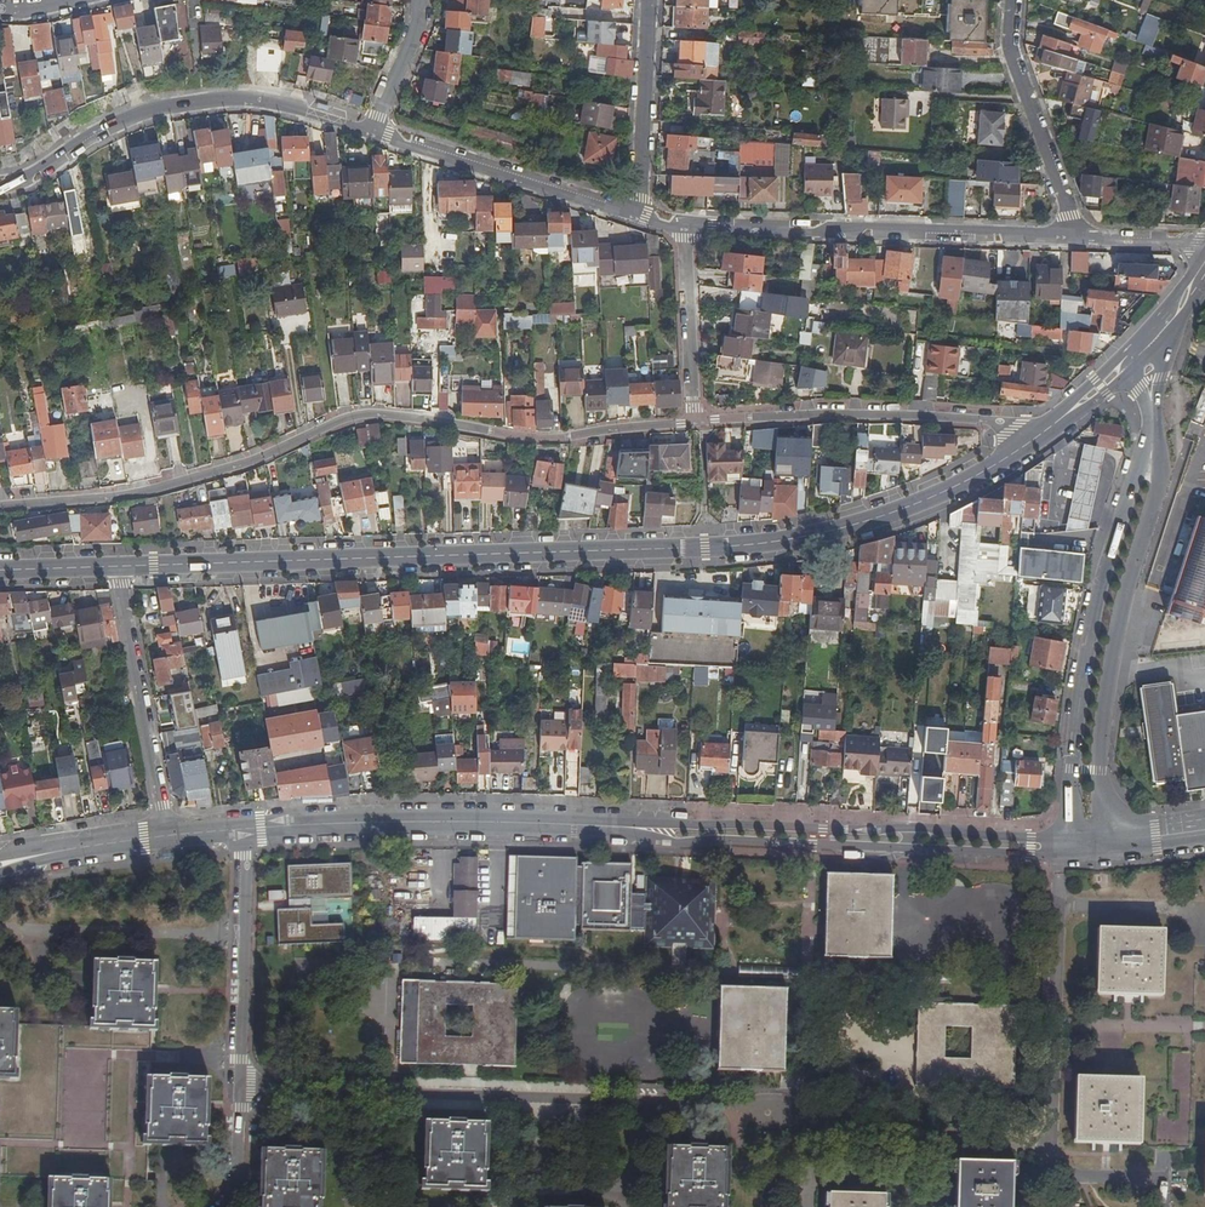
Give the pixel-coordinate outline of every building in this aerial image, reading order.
[(447,11),(466,12),(467,0),(448,0),(447,11)] [(486,0),(467,0),(466,12),(485,14),(486,0)] [(675,7),(705,8),(716,9),(716,0),(675,0),(675,7)] [(858,14),(904,16),(905,0),(858,0),(858,14)] [(904,16),(946,18),(983,19),(984,0),(905,0),(904,16)] [(1139,11),(1145,13),(1151,0),(1144,0),(1139,11)] [(369,3),(367,20),(388,22),(390,5),(369,3)] [(118,29),(135,26),(132,4),(114,8),(118,29)] [(175,7),(153,9),(157,26),(159,42),(179,39),(175,7)] [(675,7),(674,28),(705,29),(705,8),(675,7)] [(534,8),(533,17),(550,18),(550,9),(534,8)] [(1115,33),(1057,10),(1053,23),(1079,33),(1082,34),(1078,47),(1096,53),(1103,34),(1113,37),(1115,33)] [(445,22),(444,28),(459,30),(456,54),(460,54),(469,55),(470,45),(473,45),(474,32),(484,32),(485,14),(466,12),(447,11),(443,11),(442,22),(445,22)] [(111,13),(91,16),(99,68),(101,76),(115,74),(113,59),(108,25),(113,23),(111,13)] [(1150,46),(1161,19),(1145,13),(1140,28),(1135,40),(1145,44),(1150,46)] [(94,69),(99,68),(91,16),(71,20),(74,36),(76,44),(84,43),(84,45),(90,44),(94,69)] [(982,41),(983,19),(946,18),(946,40),(982,41)] [(386,43),(388,22),(367,20),(366,20),(363,40),(364,40),(386,43)] [(613,34),(614,22),(587,20),(586,32),(594,33),(600,33),(613,34)] [(37,50),(52,48),(49,23),(30,25),(31,39),(36,39),(37,50)] [(219,27),(200,24),(203,53),(221,52),(219,27)] [(142,64),(163,60),(159,42),(157,26),(136,29),(142,64)] [(14,64),(9,28),(0,30),(0,50),(3,67),(14,64)] [(440,28),(437,51),(456,54),(459,30),(444,28),(440,28)] [(295,42),(304,43),(306,33),(286,31),(284,50),(294,52),(295,46),(295,42)] [(586,32),(586,42),(615,45),(616,34),(613,34),(600,33),(594,33),(586,32)] [(772,43),(772,34),(738,32),(738,41),(772,43)] [(826,47),(827,35),(819,35),(817,46),(826,47)] [(1042,35),(1038,48),(1044,50),(1065,56),(1069,44),(1042,35)] [(74,36),(54,40),(57,58),(60,74),(80,71),(80,68),(76,44),(74,36)] [(331,36),(327,58),(332,59),(333,57),(336,57),(337,59),(338,60),(354,63),(355,62),(356,62),(358,49),(363,49),(364,40),(363,40),(331,36)] [(856,37),(856,48),(924,53),(925,40),(856,37)] [(382,53),(386,43),(364,40),(363,49),(362,51),(382,53)] [(930,41),(929,50),(943,51),(944,51),(945,42),(930,41)] [(988,43),(982,43),(952,41),(951,53),(991,54),(991,48),(988,48),(988,43)] [(679,42),(678,53),(709,55),(704,53),(704,43),(679,42)] [(1142,52),(1168,62),(1171,54),(1150,46),(1145,44),(1142,52)] [(824,61),(826,47),(817,46),(817,49),(816,60),(824,61)] [(924,65),(924,53),(856,48),(855,62),(885,64),(885,63),(924,65)] [(1044,50),(1038,48),(1034,61),(1040,63),(1044,50)] [(610,50),(606,74),(629,78),(631,61),(619,59),(620,52),(610,50)] [(806,50),(805,58),(814,59),(815,51),(806,50)] [(1044,50),(1040,63),(1069,71),(1072,72),(1076,60),(1074,59),(1065,56),(1044,50)] [(458,64),(460,54),(456,54),(437,51),(436,51),(435,60),(458,64)] [(1077,52),(1074,59),(1076,60),(1085,63),(1095,66),(1097,58),(1077,52)] [(45,53),(35,55),(36,61),(37,62),(52,59),(52,57),(46,58),(45,53)] [(678,53),(677,63),(715,66),(715,57),(709,55),(678,53)] [(302,57),(301,56),(297,75),(330,81),(334,60),(332,59),(327,58),(305,54),(305,55),(303,56),(302,57)] [(1204,74),(1204,67),(1171,54),(1168,62),(1167,65),(1164,74),(1200,86),(1204,74)] [(40,81),(61,78),(60,74),(57,58),(54,59),(52,59),(37,62),(40,81)] [(354,63),(338,60),(336,60),(327,95),(337,98),(340,88),(344,89),(347,75),(353,76),(356,64),(354,63)] [(435,60),(432,79),(447,83),(456,85),(458,64),(435,60)] [(1076,60),(1072,72),(1081,75),(1085,63),(1076,60)] [(24,97),(42,94),(40,81),(37,62),(36,61),(18,64),(24,97)] [(715,79),(715,66),(677,63),(660,62),(660,70),(668,71),(673,70),(673,77),(700,78),(715,79)] [(981,65),(981,69),(1003,71),(1000,63),(985,62),(985,65),(981,65)] [(367,79),(378,81),(380,69),(356,64),(353,76),(367,79)] [(87,66),(80,68),(80,71),(82,80),(82,84),(90,83),(87,66)] [(959,93),(961,68),(924,66),(922,91),(959,93)] [(527,86),(529,75),(494,69),(493,79),(508,81),(508,83),(527,86)] [(1069,71),(1060,101),(1074,104),(1085,107),(1094,79),(1081,75),(1072,72),(1069,71)] [(1116,72),(1112,84),(1120,86),(1126,75),(1116,72)] [(804,74),(803,85),(813,85),(814,75),(804,74)] [(4,90),(12,87),(9,76),(1,79),(4,90)] [(442,103),(447,83),(432,79),(425,78),(420,98),(442,103)] [(722,90),(723,80),(722,80),(715,79),(700,78),(699,88),(722,90)] [(366,88),(374,89),(378,81),(367,79),(366,88)] [(76,88),(83,87),(82,84),(82,80),(74,81),(76,88)] [(125,87),(132,100),(141,96),(135,83),(125,87)] [(489,92),(490,85),(481,84),(478,83),(477,89),(489,92)] [(48,114),(68,110),(63,88),(43,92),(48,114)] [(721,101),(722,90),(699,88),(698,99),(721,101)] [(534,93),(534,92),(518,90),(517,97),(529,100),(527,111),(543,114),(547,96),(534,93)] [(355,102),(356,93),(344,92),(343,101),(355,102)] [(9,109),(7,93),(0,94),(0,108),(0,110),(9,109)] [(720,113),(721,101),(698,99),(698,102),(692,101),(691,110),(697,111),(719,112),(720,113)] [(907,109),(909,110),(910,100),(884,99),(882,128),(906,129),(906,118),(907,109)] [(583,100),(578,123),(611,130),(613,117),(610,116),(612,106),(583,100)] [(1085,115),(1087,107),(1085,107),(1074,104),(1072,112),(1085,115)] [(1087,107),(1085,115),(1079,139),(1092,142),(1100,111),(1087,107)] [(1192,134),(1198,109),(1195,108),(1191,120),(1188,119),(1184,132),(1186,132),(1192,134)] [(1192,134),(1204,137),(1204,111),(1198,109),(1192,134)] [(1004,123),(1005,114),(982,112),(978,144),(1002,146),(1003,137),(1004,137),(1005,123),(1004,123)] [(14,142),(10,113),(5,114),(6,118),(0,119),(0,145),(6,144),(7,147),(11,146),(11,143),(14,142)] [(268,144),(274,144),(274,139),(275,139),(274,117),(271,116),(265,115),(268,144)] [(1178,144),(1181,131),(1150,123),(1147,137),(1178,144)] [(57,128),(63,137),(70,133),(64,124),(57,128)] [(686,134),(687,125),(672,124),(671,133),(686,134)] [(210,131),(210,128),(193,131),(199,161),(215,159),(210,131)] [(232,154),(228,129),(210,131),(215,159),(216,166),(233,164),(232,154)] [(1175,156),(1180,157),(1186,132),(1184,132),(1181,131),(1178,144),(1175,156)] [(794,137),(793,144),(805,145),(821,147),(821,144),(824,144),(824,139),(835,140),(836,136),(791,132),(791,137),(794,137)] [(341,168),(340,163),(338,163),(334,133),(329,133),(325,133),(328,165),(325,166),(327,189),(342,187),(341,168)] [(608,166),(614,139),(588,133),(582,161),(608,166)] [(709,147),(710,137),(693,136),(692,137),(671,135),(671,144),(709,147)] [(497,136),(495,144),(523,152),(526,144),(497,136)] [(1175,156),(1178,144),(1147,137),(1144,151),(1175,156)] [(309,162),(307,138),(281,138),(282,159),(293,159),(297,159),(298,162),(309,162)] [(737,178),(771,180),(771,176),(773,143),(740,140),(739,152),(737,178)] [(161,156),(159,143),(129,149),(133,171),(133,173),(137,193),(157,189),(155,181),(165,180),(161,157),(161,156)] [(788,144),(773,143),(771,176),(786,177),(788,144)] [(283,169),(282,159),(276,160),(276,159),(273,159),(272,149),(275,149),(274,144),(268,144),(268,149),(270,170),(283,169)] [(710,176),(712,150),(692,149),(692,150),(673,148),(672,170),(685,171),(685,158),(704,160),(703,172),(710,176)] [(180,163),(182,185),(201,181),(196,149),(189,151),(190,161),(180,163)] [(270,170),(268,149),(232,154),(233,164),(236,184),(271,179),(270,170)] [(723,173),(723,177),(737,178),(739,152),(718,151),(717,160),(728,161),(728,174),(723,173)] [(868,151),(867,174),(880,175),(882,152),(868,151)] [(182,185),(177,156),(161,157),(165,180),(167,192),(183,189),(182,185)] [(387,166),(384,166),(384,156),(371,156),(372,167),(373,195),(375,235),(390,235),(388,205),(387,172),(387,166)] [(325,166),(324,157),(310,158),(310,162),(311,179),(313,194),(327,193),(327,189),(325,166)] [(1180,157),(1177,185),(1201,187),(1204,188),(1204,161),(1180,157)] [(283,170),(293,170),(293,162),(293,159),(282,159),(283,169),(283,170)] [(1019,184),(1020,163),(977,160),(976,181),(995,183),(1019,184)] [(293,162),(293,170),(293,179),(311,179),(310,162),(309,162),(298,162),(293,162)] [(833,168),(804,165),(804,170),(802,192),(820,194),(819,197),(831,198),(833,168)] [(359,196),(357,167),(341,168),(342,187),(343,196),(359,196)] [(359,196),(373,195),(372,167),(357,167),(359,196)] [(274,200),(286,199),(283,170),(283,169),(270,170),(271,179),(274,200)] [(397,173),(397,171),(387,172),(388,205),(404,204),(403,173),(397,173)] [(119,176),(119,173),(109,175),(114,203),(138,199),(137,193),(133,173),(119,176)] [(412,204),(411,173),(403,173),(404,204),(412,204)] [(670,191),(706,192),(707,176),(668,174),(667,189),(670,191)] [(1079,193),(1080,196),(1099,198),(1101,176),(1081,174),(1079,193)] [(104,176),(108,204),(114,203),(109,175),(104,176)] [(919,203),(921,178),(880,175),(879,195),(880,195),(880,199),(885,199),(885,201),(919,203)] [(706,192),(736,194),(737,178),(723,177),(707,176),(706,192)] [(856,176),(842,176),(842,183),(844,202),(859,202),(856,176)] [(1116,193),(1117,178),(1101,176),(1099,198),(1098,211),(1124,212),(1125,194),(1116,193)] [(773,201),(774,180),(771,180),(737,178),(736,194),(736,199),(773,201)] [(962,209),(964,181),(947,180),(945,208),(962,209)] [(438,211),(456,211),(475,211),(475,193),(475,182),(453,182),(453,184),(438,184),(438,203),(438,211)] [(1017,207),(1019,184),(995,183),(993,205),(1017,207)] [(1198,212),(1201,187),(1177,185),(1172,184),(1169,210),(1198,212)] [(485,197),(485,193),(475,193),(475,211),(475,227),(492,227),(492,219),(492,203),(492,197),(485,197)] [(139,207),(138,199),(114,203),(116,211),(139,207)] [(510,224),(510,200),(499,200),(499,203),(492,203),(492,219),(495,219),(495,230),(510,230),(510,224)] [(46,225),(47,228),(68,225),(64,202),(43,206),(46,225)] [(274,215),(284,213),(282,203),(273,205),(274,215)] [(46,225),(43,206),(27,208),(31,227),(34,227),(46,225)] [(962,218),(962,209),(945,208),(945,218),(962,218)] [(25,212),(14,214),(17,234),(18,236),(19,244),(30,242),(25,212)] [(561,226),(569,226),(568,213),(546,213),(546,224),(547,246),(547,250),(562,250),(562,243),(561,226)] [(18,236),(17,234),(14,214),(4,216),(0,216),(0,239),(18,236)] [(291,239),(289,220),(277,222),(279,241),(291,239)] [(510,243),(510,246),(547,246),(546,224),(510,224),(510,230),(510,243)] [(46,225),(34,227),(35,235),(47,233),(47,228),(46,225)] [(423,266),(439,266),(439,245),(439,229),(423,229),(423,245),(423,266)] [(510,230),(495,230),(495,243),(510,243),(510,230)] [(596,245),(595,231),(587,231),(587,233),(570,233),(572,262),(586,262),(586,266),(597,265),(596,245)] [(646,245),(647,257),(648,257),(649,288),(659,288),(657,250),(654,250),(654,235),(645,233),(646,245)] [(258,257),(261,256),(259,243),(246,245),(248,258),(258,257)] [(811,255),(813,243),(802,243),(801,255),(811,255)] [(598,275),(610,274),(608,244),(596,245),(597,265),(598,275)] [(614,247),(613,244),(608,244),(610,274),(631,273),(629,246),(614,247)] [(833,267),(838,267),(845,267),(845,259),(845,244),(832,244),(833,267)] [(423,245),(405,246),(406,270),(424,270),(423,266),(423,245)] [(646,245),(633,245),(629,245),(629,246),(631,273),(647,272),(647,257),(646,245)] [(886,251),(885,260),(883,277),(902,279),(902,282),(902,283),(908,284),(909,276),(912,257),(912,254),(886,251)] [(1085,273),(1086,262),(1087,252),(1071,252),(1070,272),(1085,273)] [(723,254),(721,270),(735,272),(760,275),(762,258),(723,254)] [(811,255),(801,255),(797,279),(804,279),(814,280),(819,281),(820,264),(811,263),(811,255)] [(249,268),(260,266),(258,257),(248,258),(249,268)] [(907,292),(919,294),(920,290),(916,290),(918,276),(920,276),(922,258),(912,257),(909,276),(908,284),(907,292)] [(249,268),(248,258),(236,260),(238,274),(250,272),(249,268)] [(845,284),(873,285),(873,282),(873,259),(845,259),(845,267),(845,284)] [(873,259),(873,282),(883,283),(883,277),(885,260),(873,259)] [(943,260),(938,296),(948,297),(946,314),(955,315),(959,288),(962,262),(943,260)] [(988,264),(962,261),(962,262),(959,288),(995,293),(995,284),(985,283),(988,264)] [(1099,263),(1086,262),(1085,273),(1098,275),(1099,263)] [(101,266),(103,278),(108,277),(112,271),(109,265),(108,264),(101,266)] [(216,267),(218,277),(235,274),(233,264),(216,267)] [(828,265),(820,264),(819,281),(829,282),(830,272),(828,272),(828,265)] [(1046,269),(1046,266),(1036,265),(1035,298),(1060,299),(1061,270),(1046,269)] [(1118,265),(1117,276),(1140,278),(1150,279),(1169,281),(1175,272),(1168,267),(1118,265)] [(845,267),(838,267),(838,270),(835,270),(835,283),(845,284),(845,267)] [(733,290),(758,292),(760,275),(735,272),(733,290)] [(574,287),(592,286),(591,275),(573,277),(574,287)] [(66,276),(56,277),(61,305),(71,303),(66,276)] [(1132,290),(1135,290),(1135,281),(1140,281),(1140,278),(1117,276),(1116,276),(1116,288),(1123,289),(1123,282),(1133,283),(1132,290)] [(433,281),(433,277),(424,277),(424,294),(428,294),(440,294),(440,288),(440,281),(433,281)] [(445,288),(454,288),(454,277),(440,277),(440,281),(440,288),(445,288)] [(1135,290),(1149,291),(1150,279),(1140,278),(1140,281),(1135,281),(1135,290)] [(803,297),(812,298),(814,280),(804,279),(802,297),(803,297)] [(1150,279),(1149,291),(1159,293),(1169,281),(1150,279)] [(1028,285),(996,280),(995,284),(995,293),(994,320),(1017,323),(1027,325),(1028,285)] [(902,283),(902,282),(899,282),(898,291),(907,292),(908,284),(902,283)] [(302,283),(296,284),(300,312),(306,311),(302,283)] [(300,312),(296,284),(286,285),(290,313),(300,312)] [(286,285),(273,287),(277,315),(290,313),(286,285)] [(729,299),(730,289),(712,287),(711,296),(729,299)] [(1078,319),(1077,325),(1089,326),(1088,333),(1099,334),(1118,337),(1129,326),(1125,323),(1120,323),(1120,316),(1144,294),(1115,292),(1115,294),(1087,291),(1085,306),(1091,307),(1090,316),(1076,314),(1075,318),(1078,319)] [(430,297),(440,297),(440,294),(428,294),(428,315),(421,315),(421,317),(419,317),(419,318),(429,318),(430,297)] [(456,294),(455,322),(475,323),(475,311),(475,304),(475,295),(456,294)] [(765,312),(771,313),(800,316),(800,297),(768,294),(765,312)] [(429,318),(419,318),(418,327),(443,327),(444,313),(446,313),(446,310),(441,310),(440,297),(430,297),(429,318)] [(1077,331),(1077,325),(1078,319),(1075,318),(1076,314),(1076,304),(1080,305),(1081,298),(1065,297),(1065,303),(1060,303),(1059,329),(1062,329),(1068,330),(1077,331)] [(157,304),(158,311),(170,308),(169,302),(157,304)] [(574,303),(548,305),(548,314),(549,316),(556,315),(569,315),(575,314),(574,303)] [(732,335),(753,337),(767,339),(771,313),(765,312),(735,308),(732,335)] [(17,309),(8,310),(10,320),(19,318),(17,309)] [(494,311),(475,311),(475,323),(475,334),(475,336),(496,336),(496,313),(494,313),(494,311)] [(171,313),(161,315),(165,336),(174,334),(171,313)] [(502,313),(503,327),(532,327),(532,323),(531,315),(512,316),(512,313),(502,313)] [(123,325),(136,323),(134,314),(121,316),(123,325)] [(548,322),(548,314),(532,315),(531,315),(532,323),(548,322)] [(101,329),(119,326),(118,316),(110,318),(99,320),(101,329)] [(812,318),(808,317),(806,331),(804,331),(803,344),(809,345),(810,333),(811,321),(812,318)] [(820,334),(822,323),(811,321),(810,333),(820,334)] [(1061,338),(1062,329),(1059,329),(1027,325),(1017,323),(1016,333),(1061,338)] [(635,326),(624,327),(625,335),(635,335),(635,326)] [(1068,330),(1065,350),(1089,353),(1099,334),(1088,333),(1077,331),(1068,330)] [(862,366),(865,336),(837,332),(833,362),(862,366)] [(368,369),(369,369),(368,345),(367,334),(353,335),(354,339),(356,366),(356,370),(357,370),(357,367),(368,366),(368,369)] [(721,356),(750,360),(753,337),(732,335),(724,334),(721,356)] [(440,336),(439,345),(455,345),(455,336),(440,336)] [(169,337),(163,339),(168,370),(178,369),(174,346),(170,347),(169,337)] [(356,366),(354,339),(330,342),(333,368),(356,366)] [(70,354),(77,352),(76,342),(68,343),(70,354)] [(394,356),(393,344),(368,345),(369,369),(370,381),(395,380),(395,379),(394,356)] [(925,362),(924,372),(936,373),(937,374),(955,376),(958,348),(930,344),(928,362),(925,362)] [(455,354),(455,345),(439,345),(439,354),(455,354)] [(673,354),(651,356),(651,357),(652,366),(673,366),(673,354)] [(411,358),(411,355),(394,356),(395,379),(411,379),(411,367),(411,358)] [(750,360),(721,356),(717,356),(715,371),(719,371),(718,380),(747,384),(750,360)] [(778,389),(781,364),(756,360),(752,386),(778,389)] [(1020,384),(1035,386),(1042,387),(1045,365),(1021,362),(1018,384),(1020,384)] [(538,384),(542,384),(541,363),(533,363),(534,381),(537,381),(538,384)] [(193,365),(183,366),(185,373),(195,371),(193,365)] [(824,382),(825,372),(815,370),(801,366),(798,366),(795,390),(824,387),(824,382)] [(997,366),(996,381),(1001,382),(1006,382),(1008,367),(997,366)] [(411,379),(411,390),(431,390),(432,367),(411,367),(411,379)] [(583,382),(582,368),(558,370),(559,393),(583,392),(583,382)] [(626,374),(626,369),(616,370),(618,403),(628,402),(627,385),(626,374)] [(616,370),(603,370),(604,381),(605,403),(618,403),(616,370)] [(923,384),(936,386),(937,374),(936,373),(924,372),(923,384)] [(323,399),(325,399),(321,374),(309,376),(312,401),(315,400),(314,397),(323,396),(323,399)] [(438,393),(447,393),(448,387),(448,374),(438,374),(438,393)] [(653,402),(652,383),(636,384),(635,377),(633,374),(626,374),(627,385),(628,402),(628,408),(635,408),(635,404),(653,402)] [(312,401),(309,376),(299,377),(303,402),(312,401)] [(32,389),(41,388),(39,379),(31,380),(32,389)] [(200,398),(197,380),(185,382),(191,412),(202,410),(200,398)] [(273,412),(293,408),(288,380),(269,383),(273,408),(273,412)] [(451,380),(451,393),(461,393),(461,387),(464,380),(451,380)] [(542,401),(542,384),(538,384),(537,381),(534,381),(534,393),(534,397),(534,402),(535,426),(552,426),(551,400),(542,401)] [(593,409),(592,381),(583,382),(583,392),(584,409),(593,409)] [(593,409),(605,409),(605,403),(604,381),(592,381),(593,409)] [(653,402),(654,406),(680,405),(679,393),(679,381),(652,382),(652,383),(653,402)] [(1001,382),(1000,394),(1005,395),(1013,396),(1044,399),(1049,400),(1062,390),(1060,390),(1046,388),(1042,387),(1035,386),(1020,384),(1018,384),(1006,382),(1001,382)] [(259,410),(273,408),(269,383),(237,388),(242,423),(243,423),(241,411),(258,409),(259,410)] [(923,384),(921,401),(935,402),(936,386),(923,384)] [(65,413),(87,409),(83,385),(61,389),(65,413)] [(479,419),(479,417),(501,417),(502,386),(495,386),(495,391),(479,391),(479,387),(476,387),(476,418),(479,419)] [(462,416),(476,418),(476,387),(461,387),(461,393),(462,416)] [(41,388),(32,389),(36,412),(39,426),(46,468),(47,473),(55,472),(53,460),(59,460),(59,457),(69,456),(64,424),(51,426),(52,430),(45,431),(44,426),(48,425),(41,388)] [(232,425),(242,423),(237,388),(217,392),(218,395),(223,426),(224,426),(224,424),(232,422),(232,425)] [(1204,390),(1191,421),(1204,426),(1204,425),(1204,391),(1204,390)] [(447,409),(447,393),(438,393),(437,409),(447,409)] [(512,428),(513,428),(524,430),(535,431),(535,426),(534,402),(534,397),(534,393),(511,393),(512,403),(506,403),(506,424),(512,424),(512,428)] [(202,410),(206,435),(224,432),(223,426),(218,395),(200,398),(202,410)] [(179,432),(174,399),(150,403),(156,436),(179,432)] [(1094,421),(1111,423),(1120,415),(1110,408),(1094,421)] [(116,419),(90,424),(94,450),(95,457),(110,455),(111,459),(123,457),(118,428),(116,419)] [(371,444),(380,444),(378,423),(378,422),(368,423),(371,444)] [(1114,437),(1114,440),(1118,441),(1120,426),(1095,422),(1093,433),(1114,437)] [(811,424),(811,436),(810,440),(810,444),(828,446),(830,423),(811,424)] [(922,425),(913,424),(913,439),(921,440),(921,434),(922,425)] [(123,457),(145,454),(140,425),(118,428),(123,457)] [(39,426),(34,426),(33,427),(35,438),(27,440),(29,449),(33,471),(35,485),(45,484),(42,469),(46,468),(39,426)] [(360,447),(368,446),(366,427),(357,429),(360,447)] [(754,446),(763,447),(763,443),(764,430),(754,430),(754,446)] [(775,435),(776,431),(764,430),(763,443),(775,444),(775,439),(775,435)] [(856,434),(854,459),(866,460),(867,448),(868,435),(856,434)] [(942,457),(943,450),(954,450),(955,436),(921,434),(921,440),(920,445),(920,455),(942,457)] [(1118,441),(1114,440),(1099,437),(1097,445),(1116,448),(1118,441)] [(405,454),(405,439),(397,440),(397,454),(405,454)] [(810,440),(775,439),(775,444),(774,470),(774,471),(808,472),(810,444),(810,440)] [(425,469),(424,442),(410,442),(411,469),(425,469)] [(442,491),(453,490),(452,466),(451,447),(443,447),(443,442),(427,443),(428,472),(442,471),(442,491)] [(724,471),(742,471),(744,450),(730,450),(731,451),(724,451),(724,442),(706,443),(706,462),(707,480),(724,479),(724,471)] [(1079,474),(1097,477),(1102,447),(1084,443),(1079,474)] [(687,444),(648,446),(648,451),(647,469),(688,467),(687,444)] [(920,445),(900,444),(900,450),(899,461),(919,463),(920,455),(920,445)] [(866,460),(865,467),(873,468),(873,469),(898,471),(899,461),(900,450),(867,448),(866,460)] [(29,449),(5,453),(5,458),(9,475),(33,471),(29,449)] [(636,451),(619,450),(617,459),(615,477),(646,478),(647,469),(648,451),(641,451),(641,449),(636,449),(636,451)] [(80,478),(99,477),(96,461),(95,457),(94,450),(76,453),(80,478)] [(1033,534),(1046,535),(1054,453),(1044,460),(1041,474),(1039,478),(1036,518),(1034,518),(1033,532),(1033,534)] [(316,475),(338,471),(336,458),(313,462),(316,475)] [(594,506),(599,506),(599,502),(610,504),(612,495),(615,477),(617,459),(606,458),(605,483),(598,482),(597,489),(594,506)] [(854,459),(853,468),(852,482),(852,483),(864,484),(865,467),(866,460),(854,459)] [(1037,465),(1024,473),(1023,488),(1021,514),(1020,524),(1020,526),(1032,527),(1032,531),(1033,532),(1034,518),(1036,518),(1039,478),(1041,474),(1044,460),(1037,465)] [(537,461),(533,485),(559,487),(562,465),(553,464),(543,462),(537,461)] [(453,490),(453,497),(480,496),(481,471),(481,465),(452,466),(453,490)] [(830,472),(820,472),(818,492),(840,494),(839,505),(851,502),(852,483),(852,482),(845,482),(845,468),(831,466),(830,472)] [(853,468),(845,468),(845,482),(852,482),(853,468)] [(774,471),(774,470),(765,470),(763,492),(760,492),(759,510),(771,510),(772,493),(773,486),(773,475),(774,471)] [(506,472),(481,471),(480,496),(480,503),(491,503),(491,499),(503,500),(505,480),(506,472)] [(1094,491),(1097,477),(1079,474),(1076,488),(1094,491)] [(366,513),(378,511),(378,510),(372,478),(361,480),(366,513)] [(749,510),(758,511),(759,510),(760,492),(761,480),(741,479),(739,504),(738,514),(750,514),(749,512),(749,510)] [(340,484),(345,512),(365,508),(366,513),(361,480),(340,484)] [(503,500),(502,507),(525,510),(529,482),(505,480),(503,500)] [(323,520),(323,523),(334,521),(327,482),(316,484),(318,497),(323,520)] [(597,489),(564,483),(558,517),(571,516),(571,518),(592,517),(594,506),(597,489)] [(199,505),(209,503),(207,491),(206,485),(195,488),(199,505)] [(772,493),(771,519),(795,514),(796,486),(773,486),(772,493)] [(956,623),(967,625),(970,625),(974,583),(985,584),(986,574),(995,575),(996,567),(998,545),(978,543),(980,523),(999,525),(1002,486),(998,489),(984,496),(965,507),(948,514),(947,527),(963,528),(958,582),(935,580),(934,600),(932,616),(956,618),(956,623)] [(999,525),(998,545),(1006,546),(1007,534),(1009,532),(1010,524),(1008,521),(1009,513),(1021,514),(1023,488),(1002,486),(999,525)] [(214,526),(214,528),(232,525),(227,499),(225,488),(207,491),(209,503),(210,505),(214,526)] [(1087,530),(1094,491),(1076,488),(1068,532),(1087,530)] [(249,502),(247,490),(237,491),(238,497),(227,499),(232,525),(253,522),(249,502)] [(383,502),(383,506),(386,506),(386,509),(384,509),(378,510),(378,511),(379,522),(390,520),(386,490),(378,491),(379,503),(383,502)] [(673,495),(645,492),(643,526),(668,526),(689,525),(695,516),(695,508),(672,506),(673,495)] [(323,520),(318,497),(292,501),(291,494),(270,498),(275,524),(295,520),(296,526),(296,527),(299,529),(301,529),(304,527),(304,526),(305,524),(323,520)] [(610,504),(610,508),(607,528),(638,527),(639,520),(627,520),(629,495),(612,495),(610,504)] [(400,497),(393,497),(395,527),(403,527),(400,497)] [(253,522),(254,527),(275,524),(270,498),(249,502),(253,522)] [(738,522),(738,514),(739,504),(722,506),(721,523),(730,522),(738,522)] [(214,526),(210,505),(178,510),(181,529),(200,526),(200,529),(214,526)] [(159,530),(155,506),(144,508),(144,510),(141,510),(142,513),(134,514),(135,533),(147,532),(159,530)] [(58,533),(71,531),(68,517),(67,513),(54,516),(58,533)] [(71,531),(71,533),(82,532),(82,540),(110,538),(109,514),(82,515),(68,517),(71,531)] [(525,514),(523,531),(533,531),(535,515),(525,514)] [(58,533),(54,516),(46,517),(49,535),(58,533)] [(1165,613),(1198,623),(1198,622),(1204,624),(1204,611),(1202,610),(1204,602),(1204,518),(1198,516),(1172,593),(1165,613)] [(31,538),(49,535),(46,517),(13,524),(15,537),(30,534),(31,538)] [(437,518),(427,518),(427,534),(437,534),(437,518)] [(890,580),(892,549),(893,537),(874,542),(859,547),(858,563),(856,590),(855,599),(855,603),(855,607),(866,608),(869,561),(871,561),(871,562),(876,562),(873,608),(888,609),(890,580)] [(1016,576),(1081,584),(1085,555),(1028,548),(1029,541),(1019,540),(1016,576)] [(911,581),(913,550),(892,549),(890,580),(910,581),(911,581)] [(911,581),(923,582),(925,561),(925,550),(913,550),(911,581)] [(866,608),(855,607),(854,620),(887,623),(888,609),(873,608),(876,562),(871,562),(871,561),(869,561),(866,608)] [(922,594),(922,596),(922,599),(922,600),(934,600),(935,580),(936,562),(925,561),(923,582),(922,594)] [(845,589),(856,590),(858,563),(847,562),(845,589)] [(995,575),(1004,575),(1004,567),(996,567),(995,575)] [(801,576),(780,575),(779,584),(777,613),(777,616),(788,616),(789,601),(800,602),(801,576)] [(800,602),(811,602),(813,577),(801,576),(800,602)] [(752,582),(743,582),(740,611),(750,612),(753,616),(758,616),(762,612),(777,613),(779,584),(763,583),(760,580),(755,580),(752,582)] [(923,582),(911,581),(910,593),(922,594),(923,582)] [(340,608),(361,605),(359,596),(357,582),(345,582),(335,582),(337,595),(340,608)] [(459,617),(475,617),(475,611),(476,584),(457,585),(459,617)] [(490,587),(490,584),(476,584),(475,611),(489,611),(490,587)] [(578,621),(577,626),(576,634),(583,635),(587,615),(591,587),(574,584),(573,591),(568,615),(567,619),(573,620),(578,621)] [(455,613),(455,617),(459,617),(457,585),(443,585),(444,594),(445,613),(451,613),(455,613)] [(1061,624),(1065,589),(1040,586),(1036,621),(1061,624)] [(161,611),(175,608),(171,587),(165,588),(157,588),(161,611)] [(489,611),(507,610),(508,599),(509,587),(490,587),(489,611)] [(507,610),(535,612),(538,589),(509,587),(508,599),(507,610)] [(632,592),(632,591),(602,587),(602,589),(591,587),(587,615),(591,615),(592,609),(629,614),(632,592)] [(568,615),(573,591),(538,589),(535,612),(568,615)] [(1069,589),(1065,589),(1061,624),(1065,625),(1069,589)] [(99,607),(105,636),(111,635),(112,642),(118,640),(108,590),(103,590),(96,590),(99,607)] [(13,628),(14,633),(33,631),(31,624),(27,603),(25,592),(20,593),(11,593),(15,612),(11,613),(13,628)] [(393,618),(411,617),(409,596),(408,592),(389,594),(389,595),(393,618)] [(628,623),(650,624),(652,593),(632,592),(629,614),(628,623)] [(2,617),(2,614),(7,614),(9,629),(13,628),(11,613),(8,593),(2,593),(0,593),(0,618),(2,617)] [(364,623),(383,620),(381,608),(379,596),(378,593),(359,596),(361,605),(362,610),(364,623)] [(445,613),(444,594),(409,596),(411,617),(412,633),(446,632),(445,613)] [(340,608),(337,595),(317,598),(318,601),(320,613),(323,628),(343,625),(341,614),(340,608)] [(386,607),(388,619),(393,618),(389,595),(379,596),(381,608),(386,607)] [(740,598),(663,595),(661,633),(737,637),(740,598)] [(51,620),(48,609),(48,603),(47,603),(45,603),(44,600),(27,603),(31,624),(51,620)] [(922,600),(921,619),(932,620),(932,616),(934,600),(922,600)] [(318,601),(308,603),(309,612),(312,630),(313,635),(314,639),(323,638),(322,633),(322,628),(322,627),(320,613),(318,601)] [(842,629),(844,602),(830,601),(830,603),(811,602),(810,613),(809,626),(842,629)] [(810,613),(811,602),(800,602),(799,612),(810,613)] [(51,620),(52,628),(75,623),(73,612),(71,604),(48,609),(51,620)] [(341,614),(362,610),(361,605),(340,608),(341,614)] [(288,614),(301,613),(300,606),(287,607),(288,614)] [(83,610),(73,612),(75,623),(78,641),(105,636),(99,607),(89,609),(89,611),(83,612),(83,610)] [(180,635),(204,630),(200,609),(176,614),(176,616),(178,624),(179,629),(179,630),(180,635)] [(312,630),(309,612),(299,614),(304,641),(314,639),(313,635),(312,630)] [(304,641),(299,614),(256,621),(260,648),(304,641)] [(246,675),(235,615),(211,620),(222,679),(246,675)] [(178,624),(176,616),(163,618),(164,626),(170,625),(178,624)] [(979,626),(971,625),(971,632),(981,633),(982,626),(979,626)] [(154,659),(159,685),(173,683),(170,668),(185,665),(183,653),(183,650),(182,649),(181,641),(171,643),(169,633),(159,635),(160,645),(162,645),(164,657),(154,659)] [(488,642),(488,636),(475,635),(475,641),(488,644),(488,642)] [(105,636),(78,641),(80,648),(80,649),(106,643),(105,636)] [(1063,643),(1035,638),(1029,665),(1058,670),(1063,643)] [(488,654),(488,644),(475,641),(475,655),(488,655),(488,654)] [(988,662),(1009,664),(1010,649),(989,647),(988,662)] [(503,656),(495,655),(488,654),(488,655),(488,664),(503,665),(503,656)] [(648,654),(636,654),(635,658),(624,657),(623,663),(635,664),(636,664),(647,664),(648,654)] [(322,684),(317,657),(289,662),(291,671),(258,677),(261,694),(269,693),(272,692),(297,688),(313,686),(322,684)] [(72,673),(74,684),(87,682),(82,661),(72,662),(74,673),(72,673)] [(597,662),(595,724),(603,725),(605,675),(636,676),(636,664),(635,664),(623,663),(597,662)] [(665,682),(665,680),(665,665),(649,664),(647,664),(636,664),(636,676),(636,680),(665,682)] [(665,665),(665,680),(671,680),(671,673),(677,673),(677,665),(665,665)] [(717,678),(717,667),(709,667),(708,678),(717,678)] [(72,673),(59,676),(64,704),(77,701),(74,684),(72,673)] [(998,678),(986,677),(981,744),(978,773),(975,808),(987,809),(998,678)] [(476,693),(476,680),(449,681),(450,693),(476,693)] [(1140,684),(1153,783),(1184,779),(1185,790),(1204,788),(1204,710),(1177,714),(1173,680),(1140,684)] [(169,690),(170,694),(174,693),(191,690),(189,682),(183,683),(184,687),(169,690)] [(623,730),(634,730),(635,685),(624,684),(623,730)] [(272,692),(269,693),(271,706),(274,706),(315,699),(313,686),(297,688),(272,692)] [(174,693),(170,694),(177,730),(198,727),(196,719),(194,709),(191,690),(174,693)] [(803,705),(802,723),(811,724),(811,729),(819,729),(835,730),(836,714),(838,693),(826,692),(825,707),(803,705)] [(476,693),(450,693),(451,700),(451,707),(452,712),(476,711),(476,693)] [(42,695),(29,698),(30,708),(44,706),(42,695)] [(418,704),(429,701),(427,695),(418,697),(418,704)] [(1055,701),(1034,697),(1031,720),(1051,723),(1055,701)] [(220,716),(264,708),(262,702),(219,709),(219,714),(220,716)] [(196,719),(219,714),(219,709),(218,704),(194,709),(196,719)] [(21,712),(24,729),(29,728),(27,720),(38,718),(39,721),(42,720),(43,730),(44,730),(46,737),(54,736),(53,728),(51,715),(49,715),(48,708),(21,712)] [(265,718),(268,732),(270,746),(271,752),(323,742),(322,738),(318,714),(317,709),(266,718),(265,718)] [(582,710),(568,709),(568,721),(567,747),(567,749),(580,749),(582,710)] [(329,741),(339,740),(334,711),(326,712),(318,714),(322,738),(328,736),(329,741)] [(261,733),(268,732),(265,718),(265,716),(258,718),(261,733)] [(550,747),(567,747),(568,721),(540,720),(539,749),(550,749),(550,747)] [(206,749),(225,745),(221,721),(201,725),(206,749)] [(375,744),(372,724),(362,726),(364,738),(343,742),(348,772),(379,767),(375,744)] [(483,725),(477,725),(477,765),(477,773),(489,773),(489,760),(486,760),(486,743),(483,743),(483,725)] [(178,752),(166,754),(173,790),(181,796),(186,795),(185,789),(210,785),(198,727),(177,730),(179,743),(182,742),(185,759),(185,762),(180,762),(178,752)] [(646,772),(660,772),(660,769),(662,729),(648,728),(647,741),(636,741),(636,768),(647,768),(646,772)] [(674,770),(676,731),(662,729),(660,769),(674,770)] [(838,734),(845,735),(846,731),(835,730),(819,729),(819,739),(838,740),(838,734)] [(164,745),(179,743),(177,730),(162,733),(164,745)] [(778,733),(744,731),(742,767),(743,771),(745,773),(747,774),(750,775),(752,774),(754,774),(756,772),(758,770),(758,769),(759,762),(776,763),(778,733)] [(453,735),(434,736),(436,756),(437,775),(446,774),(446,771),(455,770),(455,766),(453,735)] [(845,736),(843,766),(860,768),(862,737),(845,736)] [(879,747),(880,738),(862,737),(860,768),(866,768),(866,773),(877,774),(879,747)] [(85,742),(94,790),(108,787),(101,754),(98,739),(85,742)] [(523,779),(524,757),(525,741),(499,740),(499,748),(489,747),(489,760),(489,773),(489,779),(523,779)] [(957,742),(945,741),(944,759),(943,770),(955,771),(957,742)] [(384,742),(375,744),(379,767),(380,773),(389,772),(384,742)] [(813,742),(812,750),(829,752),(830,743),(813,742)] [(957,742),(955,771),(966,772),(969,743),(957,742)] [(728,771),(730,745),(702,743),(700,769),(728,771)] [(969,743),(966,772),(978,773),(981,744),(969,743)] [(271,752),(270,746),(240,752),(245,784),(242,784),(243,788),(276,782),(275,774),(271,752)] [(879,747),(877,774),(885,775),(886,773),(888,773),(890,748),(879,747)] [(910,774),(912,749),(890,748),(888,773),(910,774)] [(127,749),(113,752),(121,788),(134,785),(127,749)] [(134,785),(135,785),(128,749),(127,749),(134,785)] [(829,752),(812,750),(811,763),(839,765),(840,753),(829,752)] [(113,752),(101,754),(108,787),(108,790),(121,788),(113,752)] [(406,758),(407,781),(437,779),(437,775),(436,756),(406,758)] [(944,759),(933,758),(930,791),(935,792),(935,795),(941,796),(943,770),(944,759)] [(1014,774),(1013,784),(1042,786),(1044,769),(1040,769),(1040,763),(1015,761),(1014,774)] [(26,801),(36,799),(34,782),(31,769),(20,771),(19,765),(8,767),(9,773),(0,775),(0,781),(1,785),(4,802),(5,811),(22,808),(21,806),(21,802),(26,801)] [(455,770),(455,771),(468,770),(469,788),(477,787),(477,773),(477,765),(455,766),(455,770)] [(351,803),(344,766),(328,769),(332,792),(334,804),(339,803),(351,803)] [(290,794),(332,792),(328,769),(327,767),(275,774),(276,782),(280,806),(290,806),(290,794)] [(591,768),(580,767),(579,784),(590,785),(591,768)] [(456,789),(469,788),(468,770),(455,771),(456,789)] [(392,792),(389,772),(380,773),(384,791),(392,792)] [(1014,774),(1001,773),(999,802),(1012,803),(1013,784),(1014,774)] [(36,799),(37,799),(71,793),(69,777),(34,782),(36,799)] [(805,785),(797,785),(796,804),(803,804),(805,785)] [(209,793),(192,794),(193,806),(209,805),(209,793)] [(503,940),(511,940),(512,857),(504,857),(503,940)] [(512,857),(511,940),(572,942),(572,925),(579,926),(579,929),(646,932),(645,947),(679,948),(714,949),(715,926),(715,879),(648,877),(647,894),(631,894),(631,864),(581,862),(580,867),(572,867),(572,858),(512,857)] [(471,859),(456,859),(456,865),(450,865),(451,920),(472,920),(471,859)] [(351,865),(288,867),(289,901),(295,900),(295,909),(278,910),(279,945),(344,943),(344,924),(312,925),(311,900),(352,898),(351,865)] [(892,876),(825,874),(823,956),(890,959),(892,876)] [(284,892),(269,893),(270,901),(285,901),(284,892)] [(1162,996),(1164,931),(1098,929),(1096,994),(1162,996)] [(132,1027),(153,1028),(154,1012),(152,1012),(152,990),(153,976),(151,976),(151,963),(133,962),(133,965),(116,964),(116,962),(98,961),(98,974),(96,974),(95,1009),(94,1009),(93,1026),(114,1027),(115,1024),(131,1024),(132,1027)] [(516,984),(418,981),(415,1063),(514,1066),(516,984)] [(786,988),(719,987),(717,1070),(781,1072),(783,1072),(786,988)] [(931,1086),(990,1088),(991,1088),(1013,1089),(1016,1005),(917,1003),(915,1087),(931,1087),(931,1086)] [(472,1005),(444,1004),(443,1036),(471,1036),(472,1005)] [(12,1022),(12,1012),(0,1011),(0,1076),(13,1076),(14,1059),(12,1059),(13,1024),(12,1024),(12,1022)] [(971,1027),(944,1026),(943,1058),(971,1059),(971,1027)] [(170,1077),(152,1076),(151,1090),(150,1090),(149,1125),(147,1124),(147,1142),(168,1143),(168,1139),(184,1140),(184,1143),(207,1144),(207,1126),(205,1126),(206,1091),(204,1091),(205,1078),(187,1077),(187,1079),(170,1079),(170,1077)] [(1143,1079),(1077,1077),(1074,1143),(1140,1146),(1143,1079)] [(637,1085),(638,1095),(658,1093),(657,1083),(637,1085)] [(447,1121),(429,1120),(428,1133),(427,1133),(425,1169),(424,1169),(423,1185),(445,1186),(445,1182),(462,1182),(462,1186),(483,1187),(484,1170),(482,1170),(482,1155),(483,1144),(483,1135),(482,1135),(482,1122),(463,1121),(463,1124),(446,1123),(447,1121)] [(666,1196),(664,1195),(664,1206),(724,1206),(724,1198),(723,1197),(724,1163),(722,1163),(723,1150),(705,1149),(704,1151),(688,1150),(688,1148),(670,1147),(670,1160),(668,1160),(666,1196)] [(265,1149),(265,1162),(263,1162),(262,1197),(260,1197),(260,1206),(320,1206),(321,1199),(319,1199),(320,1164),(318,1164),(318,1151),(300,1150),(300,1152),(283,1152),(283,1150),(265,1149)] [(955,1163),(954,1206),(1010,1206),(1012,1165),(955,1163)] [(53,1178),(53,1192),(51,1192),(51,1206),(108,1206),(108,1193),(107,1193),(107,1180),(88,1179),(88,1181),(71,1181),(71,1179),(53,1178)] [(863,1194),(849,1194),(826,1193),(826,1206),(883,1206),(883,1195),(863,1194)]
